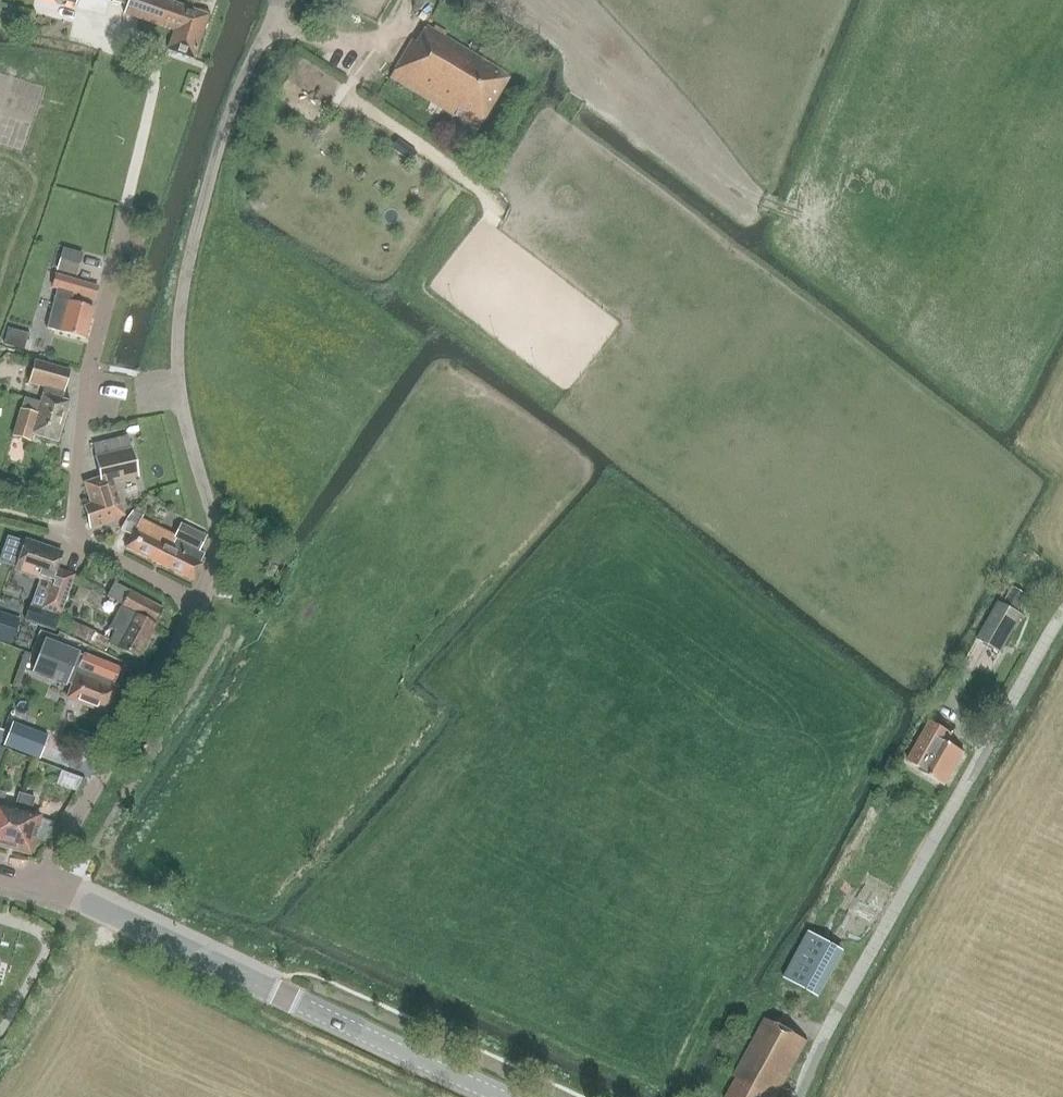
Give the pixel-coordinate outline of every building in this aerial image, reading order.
[(110,1),(126,6),(124,13),(174,31),(167,50),(194,58),(209,15),(165,0),(110,0),(110,1)] [(416,42),(412,40),(390,77),(477,130),(509,76),(426,26),(416,42)] [(397,140),(391,149),(409,162),(416,154),(397,140)] [(63,247),(56,271),(76,276),(83,253),(63,247)] [(59,289),(48,329),(87,339),(95,308),(73,302),(75,294),(97,300),(101,288),(57,276),(54,288),(59,289)] [(28,333),(7,327),(3,344),(23,350),(28,333)] [(44,387),(39,402),(27,399),(24,409),(20,408),(12,436),(29,441),(31,434),(57,441),(69,402),(61,399),(68,371),(34,361),(29,383),(44,387)] [(115,440),(92,445),(96,456),(131,448),(129,437),(115,440)] [(96,456),(100,472),(101,476),(83,482),(90,503),(84,505),(90,528),(124,517),(113,484),(139,478),(131,448),(96,456)] [(12,500),(17,486),(0,481),(0,496),(12,500)] [(168,533),(141,520),(143,516),(131,510),(119,530),(131,536),(125,547),(192,580),(193,581),(202,564),(199,563),(204,555),(198,552),(206,537),(181,524),(175,537),(168,533)] [(27,614),(25,619),(54,630),(70,584),(73,574),(56,569),(62,553),(25,541),(24,542),(6,536),(0,555),(0,563),(15,569),(15,570),(39,578),(27,614)] [(104,590),(81,580),(73,598),(95,608),(104,590)] [(108,628),(115,632),(109,644),(137,658),(163,609),(129,591),(113,583),(106,597),(121,604),(108,628)] [(267,596),(268,592),(264,587),(260,588),(255,594),(255,598),(257,601),(262,601),(267,596)] [(1012,593),(1005,605),(998,601),(976,639),(999,652),(1021,614),(1017,612),(1023,599),(1012,593)] [(78,605),(72,602),(65,617),(71,620),(78,605)] [(0,612),(0,641),(11,644),(20,618),(0,612)] [(66,618),(62,626),(68,629),(66,633),(105,651),(110,641),(66,618)] [(119,669),(83,654),(83,656),(45,640),(33,671),(71,687),(67,698),(106,714),(118,685),(113,683),(119,669)] [(4,729),(0,741),(0,747),(3,748),(4,748),(24,754),(29,739),(24,738),(19,716),(12,714),(7,730),(4,729)] [(944,786),(964,752),(944,741),(948,733),(949,734),(949,733),(930,722),(907,762),(920,769),(918,771),(944,786)] [(133,754),(143,760),(153,743),(143,737),(133,754)] [(0,805),(0,845),(29,853),(39,816),(30,813),(34,798),(19,793),(14,809),(0,805)] [(783,978),(819,998),(845,951),(808,931),(783,978)] [(736,1079),(726,1096),(777,1096),(807,1041),(765,1018),(733,1077),(736,1079)]
